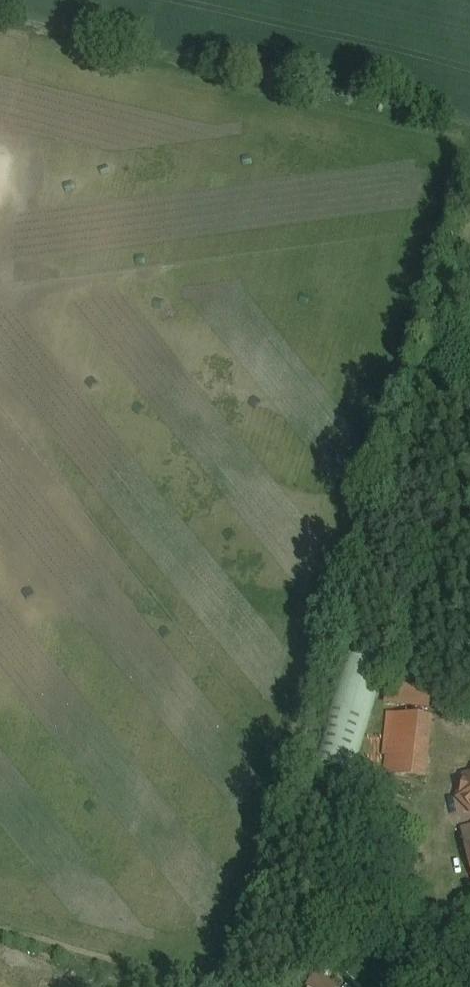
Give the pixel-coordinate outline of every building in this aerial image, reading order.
[(355,775),(387,668),(354,658),(323,766),(355,775)] [(429,779),(435,715),(419,713),(421,693),(401,691),(399,712),(392,711),(386,775),(429,779)] [(468,778),(462,798),(469,807),(469,777),(468,778)]
